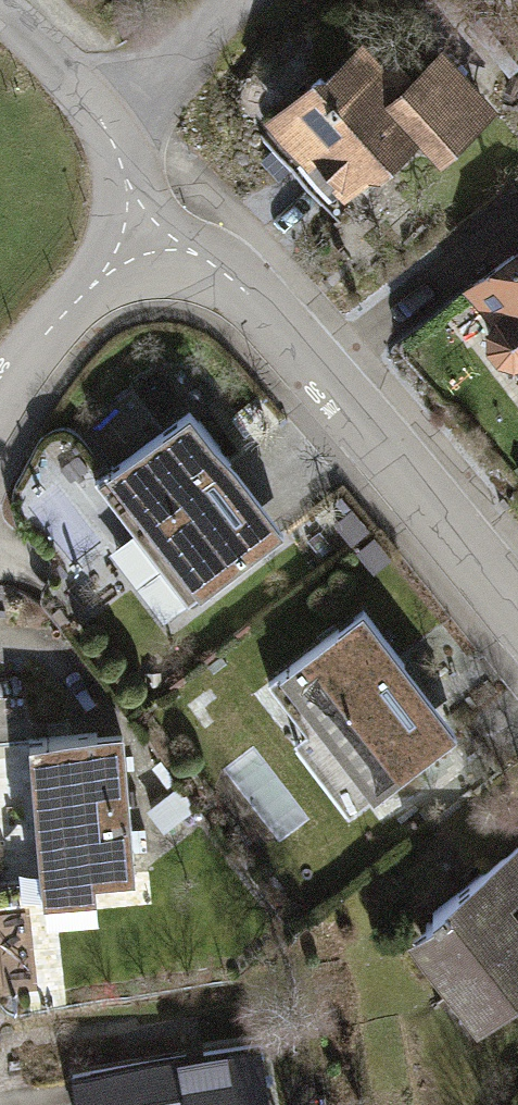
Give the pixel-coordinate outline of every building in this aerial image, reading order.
[(434,150),(489,111),(438,40),(397,70),(362,21),(251,102),(320,198),(418,127),(434,150)] [(517,354),(517,239),(463,279),(517,354)] [(275,526),(189,414),(111,473),(198,586),(275,526)] [(456,742),(365,604),(264,670),(354,808),(456,742)] [(122,723),(18,732),(33,898),(137,889),(122,723)] [(517,1003),(517,918),(514,913),(517,910),(517,860),(407,939),(474,1034),(517,1003)] [(254,1048),(75,1079),(79,1104),(264,1104),(254,1048)]
